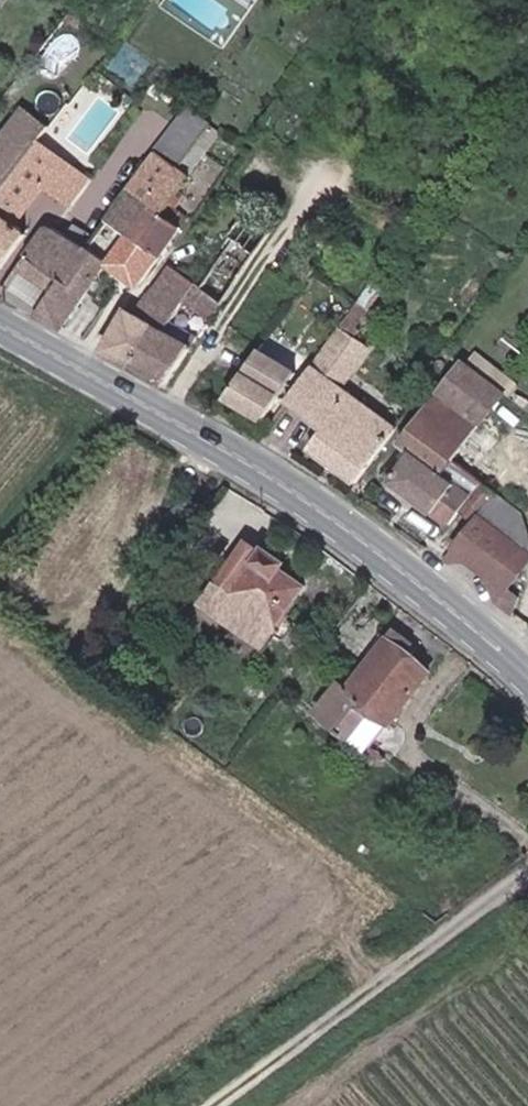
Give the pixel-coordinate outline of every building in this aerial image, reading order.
[(70,33),(76,26),(69,20),(64,27),(70,33)] [(192,104),(162,149),(187,165),(216,121),(192,104)] [(58,122),(30,105),(0,146),(0,200),(47,138),(58,122)] [(47,138),(0,200),(0,261),(8,267),(33,235),(30,231),(32,228),(23,221),(50,183),(78,205),(95,175),(47,138)] [(160,207),(174,216),(200,174),(187,165),(162,149),(137,189),(160,207)] [(243,179),(238,186),(247,192),(252,185),(243,179)] [(153,286),(170,260),(138,238),(160,207),(137,189),(99,251),(118,264),(153,286)] [(260,258),(282,224),(255,206),(238,233),(243,236),(210,287),(232,301),(260,258)] [(170,260),(192,229),(174,216),(160,207),(138,238),(170,260)] [(65,286),(48,311),(74,327),(118,264),(99,251),(57,224),(31,264),(65,286)] [(232,301),(210,287),(175,264),(157,291),(159,293),(147,312),(173,328),(192,298),(222,317),(232,301)] [(202,347),(173,328),(147,312),(138,306),(111,347),(176,389),(202,347)] [(341,377),(349,384),(378,345),(349,324),(340,337),(359,351),(341,377)] [(317,444),(365,479),(405,424),(349,384),(341,377),(359,351),(340,337),(295,399),(331,425),(317,444)] [(278,350),(272,346),(237,397),(272,420),(303,374),(274,355),(278,350)] [(421,430),(460,460),(478,436),(497,411),(513,391),(508,386),(515,374),(487,353),(479,365),(472,361),(421,430)] [(487,512),(501,492),(460,460),(421,430),(409,445),(418,453),(397,481),(455,525),(468,508),(481,518),(487,512)] [(501,492),(487,512),(527,543),(527,509),(527,508),(501,492)] [(487,512),(481,518),(451,557),(458,563),(474,559),(493,576),(504,602),(520,611),(527,593),(522,590),(527,579),(527,543),(487,512)] [(267,552),(256,545),(215,607),(276,647),(294,618),(313,589),(287,572),(293,563),(270,549),(267,552)] [(407,629),(358,688),(397,720),(440,667),(416,648),(421,641),(407,629)] [(374,749),(397,720),(358,688),(347,679),(324,708),(374,749)]
